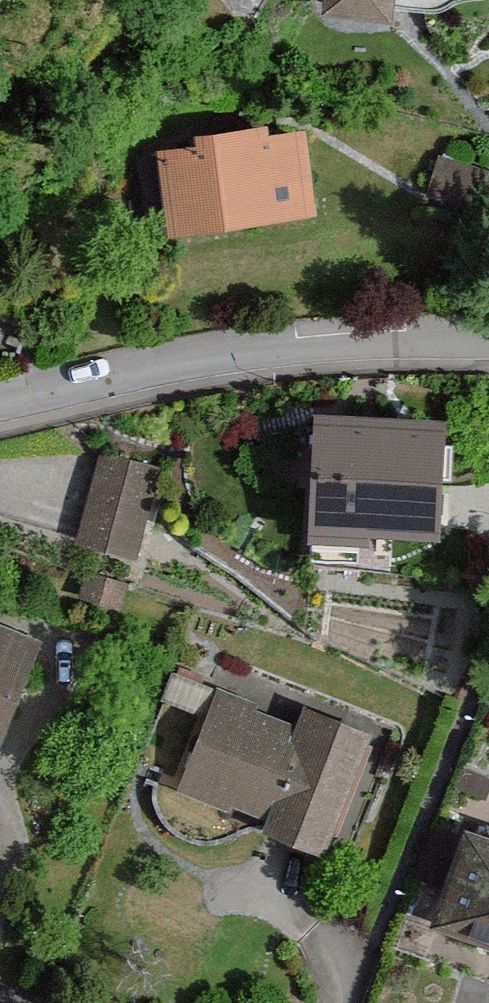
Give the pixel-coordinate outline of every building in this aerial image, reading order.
[(376,22),(379,0),(306,0),(304,14),(376,22)] [(135,151),(145,230),(297,212),(288,131),(251,136),(249,124),(172,133),(174,146),(135,151)] [(414,194),(479,213),(488,178),(488,175),(425,156),(414,194)] [(298,414),(291,539),(349,542),(349,530),(429,535),(435,422),(298,414)] [(82,452),(56,536),(122,557),(148,473),(82,452)] [(28,635),(0,624),(0,707),(28,635)] [(198,684),(161,784),(256,819),(251,831),(314,854),(362,728),(290,701),(285,716),(198,684)] [(411,923),(488,952),(488,840),(449,824),(411,923)]
